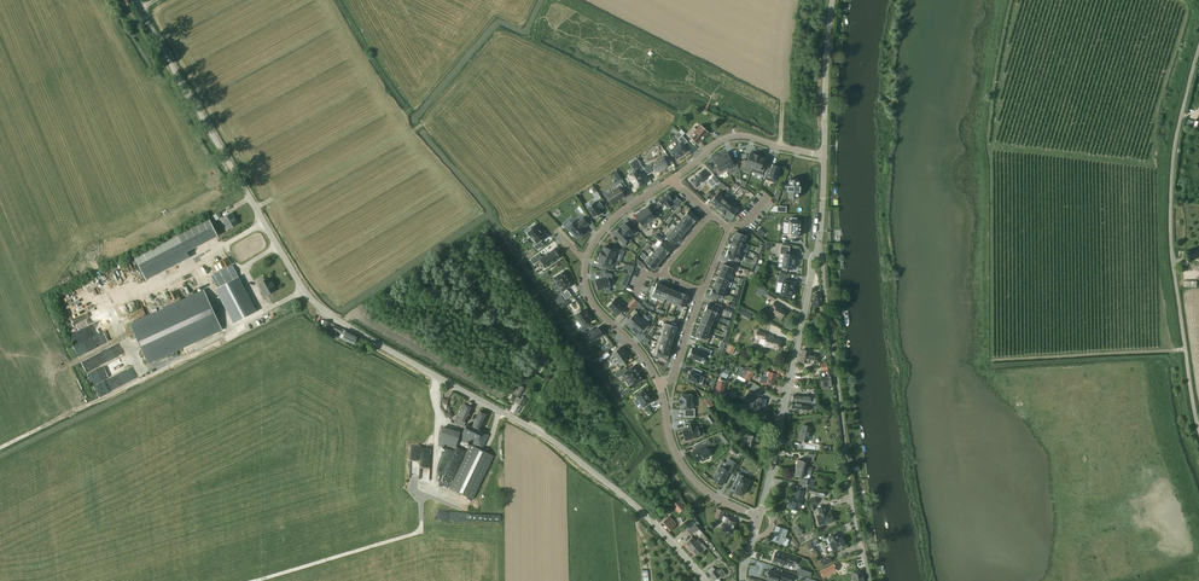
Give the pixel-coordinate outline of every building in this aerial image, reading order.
[(700,126),(690,137),(698,144),(708,133),(700,126)] [(681,142),(670,151),(676,160),(688,151),(683,145),(687,142),(682,136),(679,139),(681,142)] [(727,153),(720,156),(726,168),(728,171),(734,167),(738,166),(734,159),(731,160),(727,153)] [(752,168),(757,155),(754,154),(753,154),(750,153),(747,161),(743,160),(741,167),(745,168),(745,167),(752,170),(752,168)] [(761,157),(757,155),(752,168),(752,170),(751,171),(758,173),(762,175),(765,168),(761,166),(764,158),(761,157)] [(726,168),(720,156),(719,157),(719,156),(715,158),(715,159),(714,160),(718,167),(714,169),(718,176),(721,174),(728,171),(726,168)] [(672,163),(673,163),(670,158),(665,161),(664,157),(653,161),(654,163),(651,165),(655,173),(658,171),(659,173),(668,167),(667,164),(671,161),(672,163)] [(635,172),(629,176),(636,188),(642,185),(641,184),(644,182),(642,179),(643,178),(640,174),(639,175),(638,173),(644,169),(637,159),(632,162),(637,170),(636,170),(636,171),(635,172)] [(778,167),(779,166),(774,164),(774,165),(772,165),(770,173),(766,171),(764,179),(774,183),(780,167),(778,167)] [(707,179),(701,171),(690,180),(696,188),(707,179)] [(711,178),(707,181),(712,187),(716,184),(711,178)] [(789,180),(789,186),(786,186),(787,186),(787,191),(786,192),(788,192),(788,198),(798,198),(798,192),(800,192),(799,192),(798,191),(798,187),(799,187),(800,186),(798,186),(799,180),(789,180)] [(606,196),(611,203),(623,196),(621,193),(625,190),(621,183),(616,186),(617,189),(606,196)] [(715,206),(722,198),(717,193),(710,202),(715,206)] [(665,205),(667,209),(673,206),(670,201),(672,200),(668,194),(658,200),(662,207),(665,205)] [(722,198),(715,206),(720,210),(720,211),(727,202),(729,200),(730,198),(725,194),(722,198)] [(682,202),(678,198),(672,202),(675,208),(678,205),(682,202)] [(720,211),(725,215),(732,206),(734,204),(729,200),(727,202),(720,211),(720,210),(720,211)] [(594,202),(586,207),(593,218),(601,213),(599,210),(604,208),(600,201),(595,204),(594,202)] [(732,206),(725,215),(730,219),(737,211),(732,206)] [(647,207),(641,211),(649,223),(654,219),(655,221),(659,219),(655,212),(651,214),(647,207)] [(692,223),(693,224),(698,218),(689,210),(684,216),(693,223),(692,223)] [(649,223),(641,211),(640,212),(640,211),(636,214),(635,215),(639,222),(636,224),(640,231),(644,228),(643,227),(649,223)] [(213,215),(216,220),(222,217),(219,212),(213,215)] [(223,219),(229,229),(238,223),(232,213),(223,219)] [(680,221),(688,228),(692,223),(693,223),(684,216),(684,217),(680,221)] [(575,221),(567,228),(570,231),(569,232),(569,233),(572,236),(573,236),(574,236),(577,239),(585,231),(583,229),(588,224),(583,218),(577,223),(575,221)] [(801,231),(802,227),(800,227),(800,221),(796,221),(797,218),(790,218),(790,220),(789,220),(788,236),(789,236),(789,237),(795,238),(795,236),(799,237),(799,231),(801,231)] [(179,235),(135,258),(146,279),(190,257),(187,251),(217,236),(209,220),(179,235)] [(688,228),(680,221),(676,226),(684,233),(688,228)] [(620,228),(619,229),(628,238),(630,239),(631,240),(635,235),(638,232),(633,227),(630,229),(625,224),(620,228)] [(545,237),(535,225),(527,232),(537,244),(534,247),(537,250),(543,245),(540,242),(545,237)] [(672,231),(680,238),(684,233),(676,226),(672,231)] [(619,229),(620,228),(619,228),(614,233),(620,240),(617,242),(623,248),(626,245),(625,244),(630,239),(628,238),(619,229)] [(665,234),(676,243),(680,238),(672,231),(669,229),(665,234)] [(733,238),(743,242),(746,236),(736,232),(733,238)] [(731,244),(744,249),(746,243),(743,242),(733,238),(731,244)] [(110,247),(114,255),(125,251),(121,242),(119,244),(117,239),(110,242),(112,246),(110,247)] [(544,252),(557,245),(555,241),(542,249),(544,252)] [(666,255),(671,249),(662,242),(657,247),(657,248),(658,247),(666,255)] [(728,250),(741,256),(741,255),(744,249),(731,244),(728,250)] [(782,268),(792,270),(793,264),(794,260),(793,260),(794,255),(788,254),(789,247),(781,246),(780,254),(784,254),(782,268)] [(616,260),(620,249),(613,247),(611,250),(603,247),(602,250),(600,254),(616,260)] [(653,252),(662,260),(666,255),(658,247),(657,248),(653,252)] [(541,258),(539,254),(531,259),(534,264),(539,260),(545,269),(546,269),(545,268),(559,259),(560,259),(553,249),(553,250),(541,258)] [(725,257),(739,262),(742,255),(741,255),(741,256),(728,250),(725,257)] [(649,257),(658,265),(662,260),(653,252),(649,257)] [(611,271),(616,260),(600,254),(599,257),(599,258),(598,261),(603,263),(601,266),(602,267),(606,268),(611,271)] [(644,262),(653,270),(658,265),(649,257),(648,256),(644,262)] [(722,264),(720,270),(730,274),(733,275),(735,269),(733,268),(722,264)] [(211,276),(217,288),(239,277),(232,265),(211,276)] [(542,280),(550,275),(548,270),(539,275),(542,280)] [(730,274),(720,270),(717,276),(728,280),(730,274)] [(572,286),(563,272),(554,278),(563,291),(564,293),(562,295),(565,300),(571,296),(568,291),(566,289),(572,286)] [(606,278),(595,281),(597,290),(604,289),(605,293),(610,292),(609,287),(610,287),(609,281),(613,280),(611,274),(605,273),(606,278)] [(780,295),(790,297),(793,282),(792,282),(788,281),(789,275),(780,273),(778,282),(782,283),(780,295)] [(622,285),(626,287),(631,274),(628,274),(626,274),(622,285)] [(728,280),(717,276),(715,282),(725,286),(727,287),(729,281),(728,280)] [(257,311),(239,277),(215,289),(233,323),(257,311)] [(264,288),(267,295),(276,290),(270,278),(258,284),(261,289),(264,288)] [(725,286),(715,282),(713,288),(712,288),(723,292),(725,286)] [(658,299),(663,286),(657,283),(655,287),(652,294),(651,296),(658,299)] [(94,293),(98,290),(94,284),(90,287),(94,293)] [(658,299),(664,302),(665,299),(669,288),(663,286),(658,299)] [(768,292),(758,287),(755,292),(762,296),(763,294),(766,296),(766,297),(773,301),(776,296),(768,292)] [(671,301),(675,291),(669,288),(665,299),(671,301)] [(723,292),(712,288),(713,288),(712,288),(709,295),(720,299),(723,292)] [(204,291),(131,325),(148,362),(221,329),(204,291)] [(676,305),(681,293),(675,291),(671,301),(670,302),(676,305)] [(676,305),(683,308),(688,296),(681,293),(676,305)] [(813,294),(814,302),(812,302),(813,307),(822,306),(820,293),(813,294)] [(618,316),(625,309),(614,299),(608,306),(618,316)] [(783,306),(775,302),(773,305),(772,307),(775,309),(772,314),(781,319),(785,312),(781,309),(783,306)] [(705,311),(715,315),(716,316),(718,316),(721,310),(722,306),(715,303),(714,307),(707,304),(704,311),(705,311)] [(632,329),(640,319),(636,315),(637,312),(634,309),(629,315),(632,318),(626,324),(627,325),(630,328),(631,328),(632,329)] [(749,319),(752,313),(746,309),(742,315),(749,319)] [(587,323),(590,321),(587,317),(588,317),(586,313),(585,314),(582,310),(575,315),(582,326),(579,328),(582,332),(589,327),(587,323)] [(715,315),(705,311),(702,317),(713,321),(714,322),(716,316),(715,315)] [(645,330),(650,324),(642,317),(640,319),(632,329),(637,333),(642,327),(645,330)] [(713,321),(702,317),(700,323),(710,327),(713,321)] [(327,330),(331,323),(325,320),(322,327),(327,330)] [(662,330),(674,333),(676,327),(663,323),(661,330),(662,330)] [(710,327),(700,323),(698,329),(708,333),(709,334),(712,328),(710,327)] [(346,330),(346,331),(343,329),(335,325),(333,330),(341,333),(339,337),(353,344),(355,340),(357,336),(346,330)] [(593,329),(584,335),(588,341),(593,338),(595,341),(603,335),(598,328),(594,331),(593,329)] [(708,333),(698,329),(695,335),(701,338),(700,342),(707,344),(708,341),(711,334),(709,334),(708,333)] [(660,336),(673,340),(674,333),(662,330),(660,336)] [(773,336),(766,335),(765,334),(766,333),(757,331),(755,338),(760,339),(759,344),(764,345),(779,349),(781,340),(773,338),(773,336)] [(657,342),(671,346),(673,340),(660,336),(659,335),(657,342)] [(669,352),(671,346),(657,342),(655,348),(669,352)] [(95,388),(99,396),(134,380),(130,371),(128,370),(131,360),(125,347),(113,344),(102,349),(98,361),(104,373),(115,376),(114,379),(95,388)] [(729,344),(726,351),(732,354),(735,348),(729,344)] [(620,348),(612,353),(620,365),(628,359),(620,348)] [(667,359),(669,352),(655,348),(653,355),(659,357),(658,360),(665,362),(666,359),(667,359)] [(695,360),(700,362),(701,361),(701,362),(704,355),(709,357),(712,351),(703,348),(702,351),(698,349),(697,350),(692,348),(689,356),(696,359),(695,360)] [(802,350),(800,361),(807,363),(808,362),(816,364),(818,356),(809,355),(810,352),(802,350)] [(611,355),(608,351),(603,355),(606,359),(611,355)] [(640,371),(645,368),(641,362),(636,366),(640,371)] [(643,380),(633,366),(632,367),(633,367),(627,371),(625,368),(615,375),(617,378),(624,373),(628,380),(626,381),(629,386),(631,384),(633,386),(633,387),(643,380)] [(743,367),(739,375),(749,381),(751,377),(752,377),(754,374),(753,374),(753,373),(748,370),(743,367)] [(689,374),(687,379),(690,380),(690,381),(693,382),(698,383),(701,376),(700,376),(702,371),(694,368),(692,372),(690,372),(689,374)] [(730,372),(724,368),(720,375),(726,379),(730,372)] [(767,372),(766,377),(762,376),(760,382),(774,385),(776,374),(767,372)] [(835,385),(833,376),(821,378),(822,389),(829,388),(829,386),(835,385)] [(719,381),(716,393),(722,394),(725,382),(719,381)] [(521,385),(518,389),(518,390),(517,390),(515,394),(516,394),(515,395),(519,397),(522,392),(525,388),(521,385)] [(651,402),(643,390),(635,395),(643,407),(651,402)] [(748,392),(745,404),(752,406),(752,405),(755,406),(754,413),(753,417),(761,419),(762,415),(766,400),(757,397),(756,402),(753,401),(754,394),(748,392)] [(691,395),(681,395),(681,400),(679,400),(679,404),(681,404),(681,409),(684,409),(684,417),(694,417),(694,409),(691,409),(691,395)] [(811,397),(793,395),(792,401),(810,403),(816,404),(816,397),(811,397)] [(517,414),(521,406),(523,407),(527,399),(522,396),(520,399),(517,397),(514,402),(516,403),(511,411),(517,414)] [(703,401),(708,409),(714,405),(708,397),(703,401)] [(801,404),(792,403),(791,408),(800,410),(809,411),(809,406),(809,404),(804,403),(804,405),(801,404)] [(463,427),(472,408),(465,404),(458,418),(456,417),(454,422),(463,427)] [(480,429),(487,415),(480,411),(473,425),(480,429)] [(687,429),(682,431),(685,441),(700,437),(700,436),(704,435),(702,426),(698,427),(697,427),(695,427),(693,421),(685,423),(687,429)] [(460,438),(482,449),(489,436),(482,432),(467,424),(460,438)] [(803,425),(799,440),(808,442),(811,427),(803,425)] [(460,431),(443,427),(440,436),(440,443),(456,448),(460,431)] [(723,432),(719,436),(723,441),(727,437),(723,432)] [(748,440),(746,444),(754,446),(757,437),(744,434),(742,438),(748,440)] [(695,446),(696,450),(692,452),(696,462),(701,460),(702,462),(707,460),(706,458),(711,455),(706,446),(710,444),(708,440),(695,446)] [(473,499),(494,456),(471,445),(450,488),(473,499)] [(806,460),(813,462),(815,455),(808,453),(808,454),(807,454),(806,460)] [(720,466),(713,480),(722,485),(730,472),(733,474),(738,464),(728,459),(726,463),(722,461),(719,466),(720,466)] [(796,468),(805,470),(811,471),(812,468),(806,466),(807,462),(798,460),(796,468)] [(804,478),(804,474),(811,475),(811,471),(805,470),(796,468),(794,475),(795,476),(795,477),(797,477),(797,476),(804,478)] [(738,474),(735,482),(738,483),(738,484),(738,485),(735,491),(737,492),(736,493),(741,495),(741,494),(743,495),(745,490),(746,491),(748,486),(747,485),(750,479),(738,474)] [(814,486),(815,479),(810,478),(809,480),(800,478),(799,484),(817,488),(817,486),(814,486)] [(826,491),(810,487),(809,493),(815,494),(815,496),(824,498),(826,491)] [(796,499),(790,497),(788,504),(787,508),(798,511),(799,507),(800,507),(802,500),(804,491),(798,490),(796,499)] [(815,498),(808,500),(810,506),(811,506),(812,510),(815,509),(814,505),(817,504),(815,498)] [(671,505),(679,513),(685,507),(682,504),(683,503),(679,499),(678,500),(678,499),(671,505)] [(831,522),(833,521),(831,512),(826,513),(826,511),(825,507),(818,509),(819,515),(817,516),(820,525),(828,523),(828,524),(832,523),(831,522)] [(717,509),(714,518),(722,520),(723,516),(725,511),(717,509)] [(677,524),(670,516),(661,524),(668,532),(677,524)] [(722,524),(720,530),(726,532),(726,530),(733,532),(733,531),(734,531),(735,528),(734,528),(736,522),(730,520),(730,519),(726,517),(725,521),(724,525),(722,524)] [(696,519),(685,527),(691,534),(702,526),(696,519)] [(771,540),(783,544),(784,541),(786,541),(787,538),(785,538),(788,530),(776,526),(771,540)] [(830,543),(834,551),(843,546),(842,545),(845,544),(842,537),(839,539),(836,534),(829,537),(831,542),(830,543)] [(693,538),(686,544),(696,555),(702,549),(699,546),(701,544),(702,543),(701,543),(698,539),(696,542),(693,538)] [(776,552),(772,562),(782,565),(785,566),(786,562),(794,565),(797,558),(780,552),(780,553),(776,552)] [(821,560),(824,566),(832,561),(829,556),(821,560)] [(819,571),(823,578),(837,571),(834,564),(819,571)] [(710,574),(715,580),(716,580),(720,580),(719,579),(726,574),(722,569),(718,573),(715,570),(710,574)] [(766,579),(772,580),(777,580),(777,579),(783,580),(791,580),(792,577),(776,571),(775,572),(769,570),(766,579)] [(862,571),(851,573),(853,580),(864,580),(862,571)]
